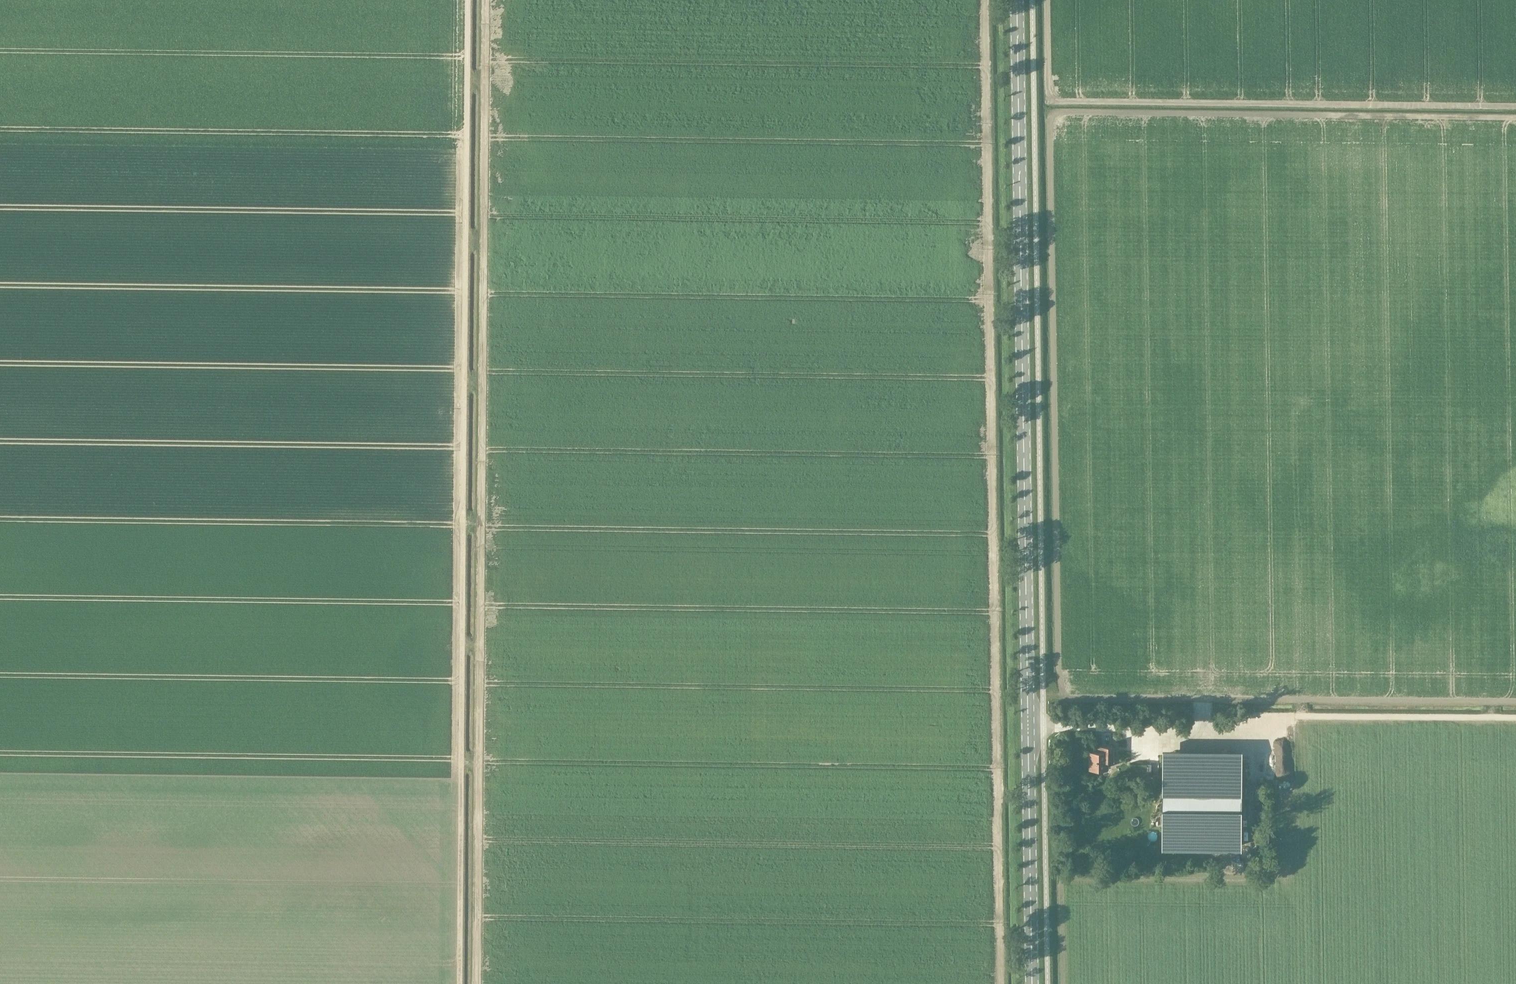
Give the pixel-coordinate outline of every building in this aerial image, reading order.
[(1090,767),(1105,767),(1108,767),(1108,759),(1114,759),(1114,745),(1098,745),(1097,750),(1090,750),(1090,767)] [(1242,845),(1242,756),(1163,756),(1162,845),(1242,845)]
